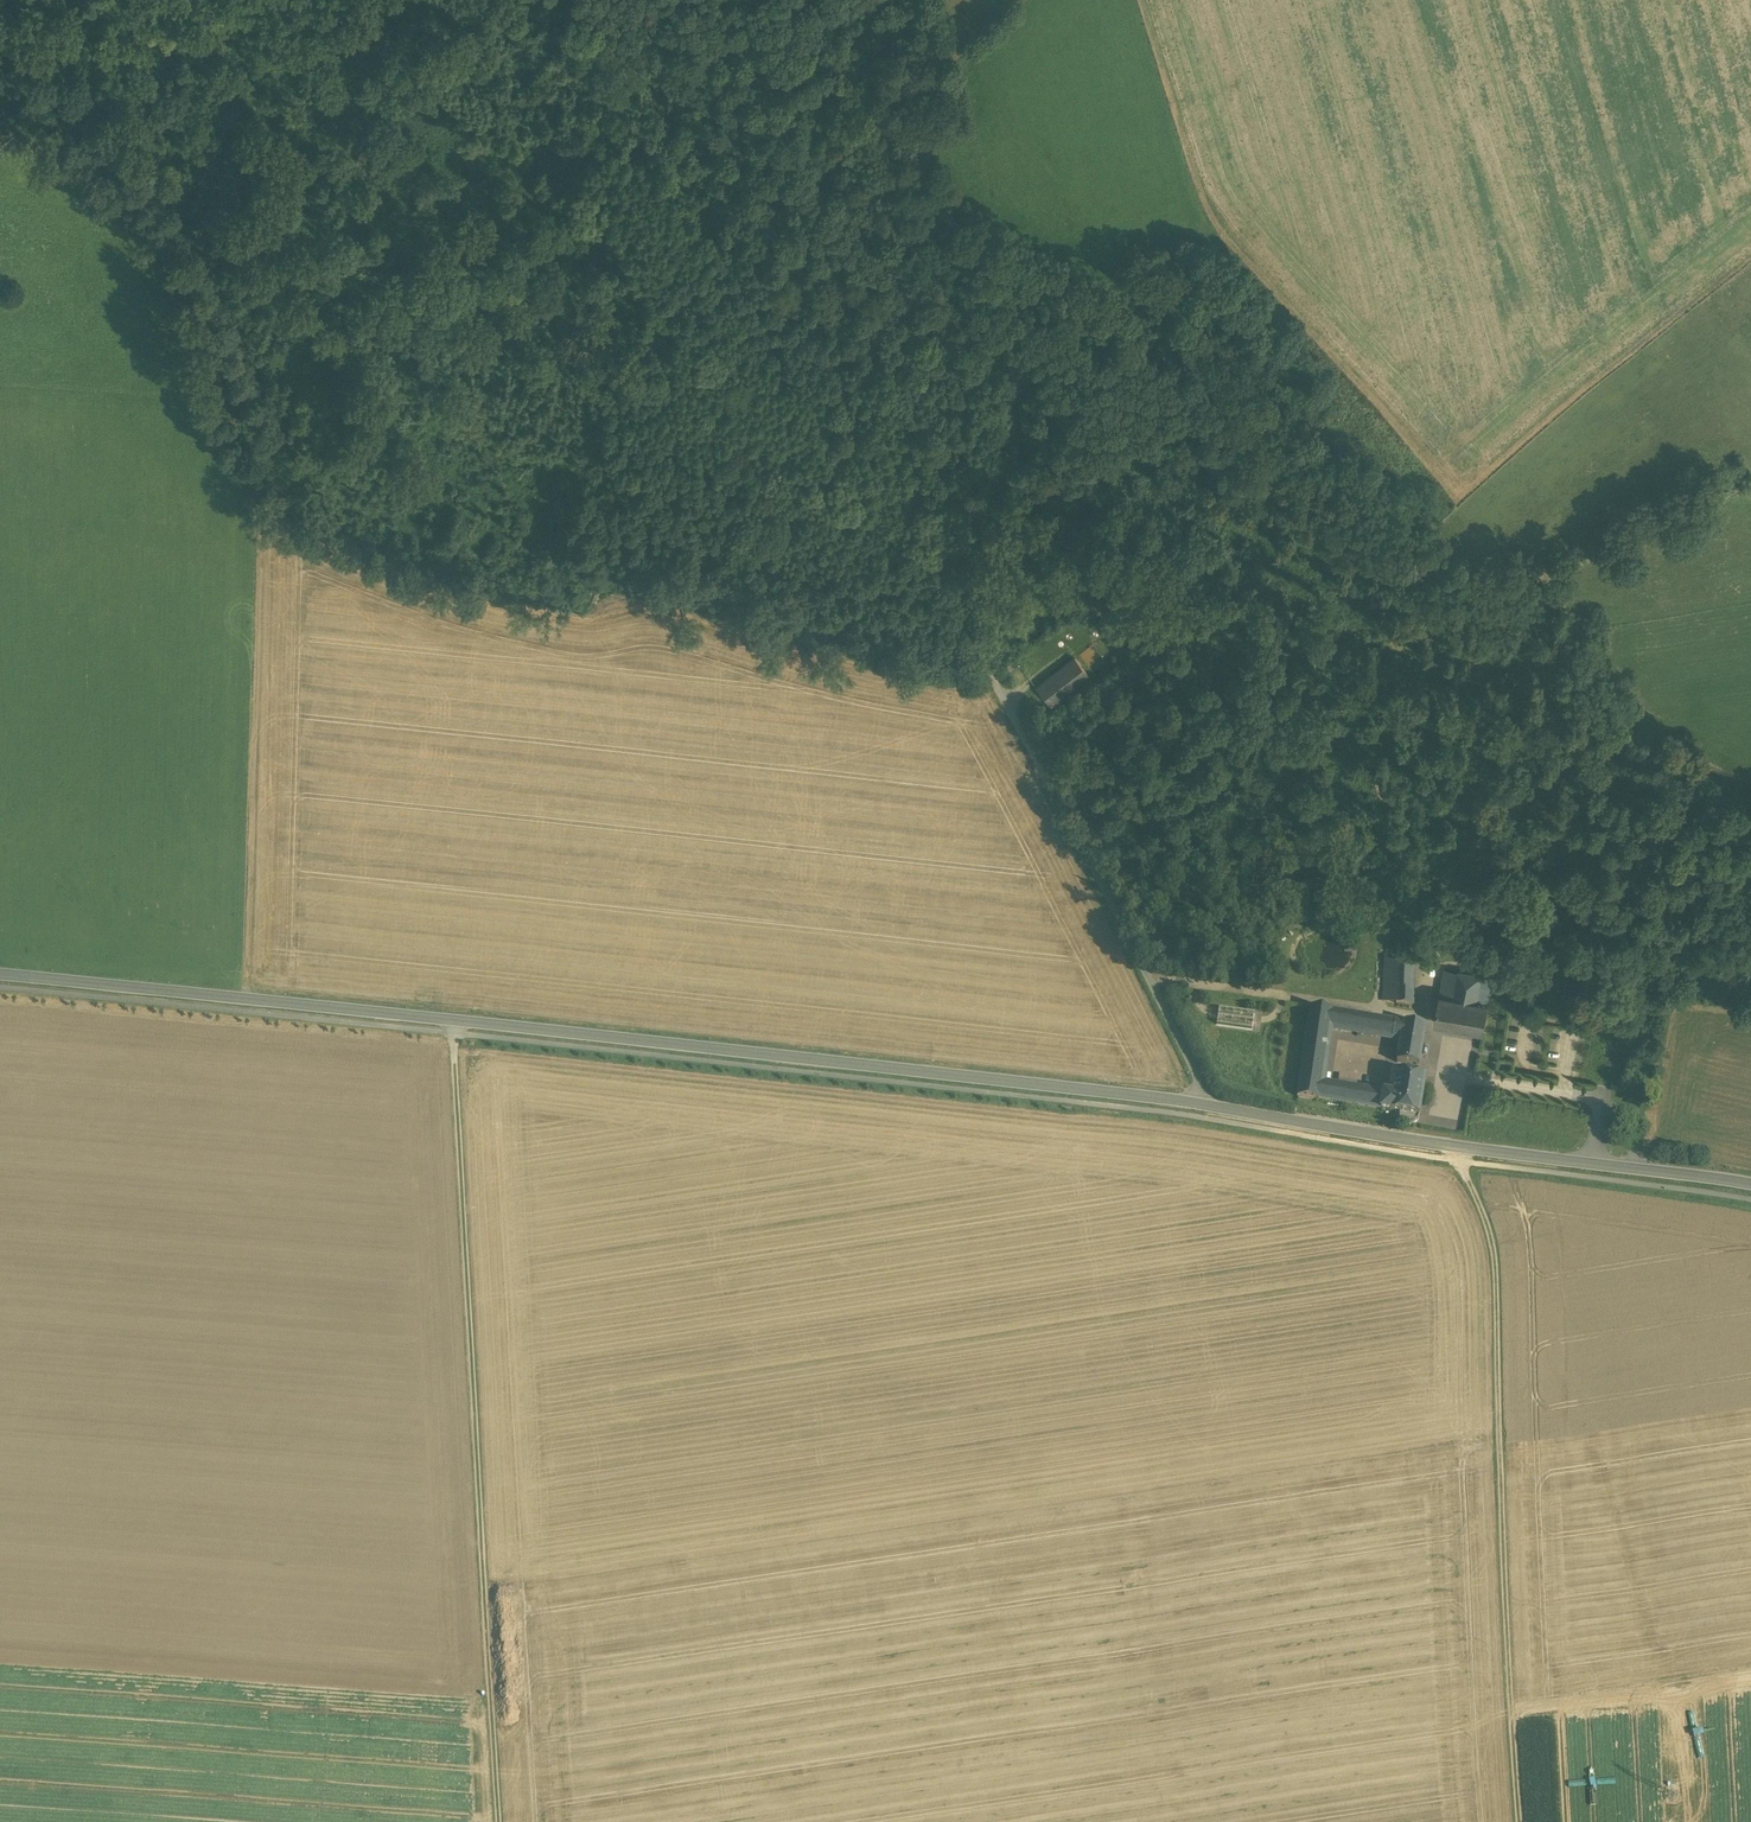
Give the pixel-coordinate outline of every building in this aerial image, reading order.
[(616,20),(607,16),(605,22),(614,26),(616,20)] [(1096,642),(1078,656),(1096,678),(1109,667),(1095,649),(1099,646),(1096,642)] [(1074,658),(1036,689),(1051,707),(1089,677),(1074,658)] [(1013,660),(1006,665),(1010,670),(1017,664),(1013,660)] [(1383,955),(1382,1001),(1413,1005),(1414,958),(1383,955)] [(1484,971),(1446,964),(1435,1023),(1485,1032),(1494,979),(1483,977),(1484,971)] [(1342,1027),(1344,1012),(1331,1010),(1310,1007),(1296,1096),(1322,1101),(1325,1085),(1334,1026),(1342,1027)] [(1251,1029),(1254,1013),(1219,1008),(1216,1024),(1251,1029)] [(1411,1023),(1344,1012),(1342,1027),(1400,1037),(1425,1041),(1427,1026),(1411,1023)] [(1425,1041),(1400,1037),(1397,1059),(1421,1063),(1425,1041)] [(1381,1094),(1379,1110),(1399,1114),(1399,1118),(1400,1121),(1403,1124),(1407,1125),(1411,1125),(1414,1124),(1417,1121),(1419,1117),(1425,1078),(1395,1072),(1391,1095),(1381,1094)] [(1381,1094),(1325,1085),(1322,1101),(1379,1110),(1381,1094)]
